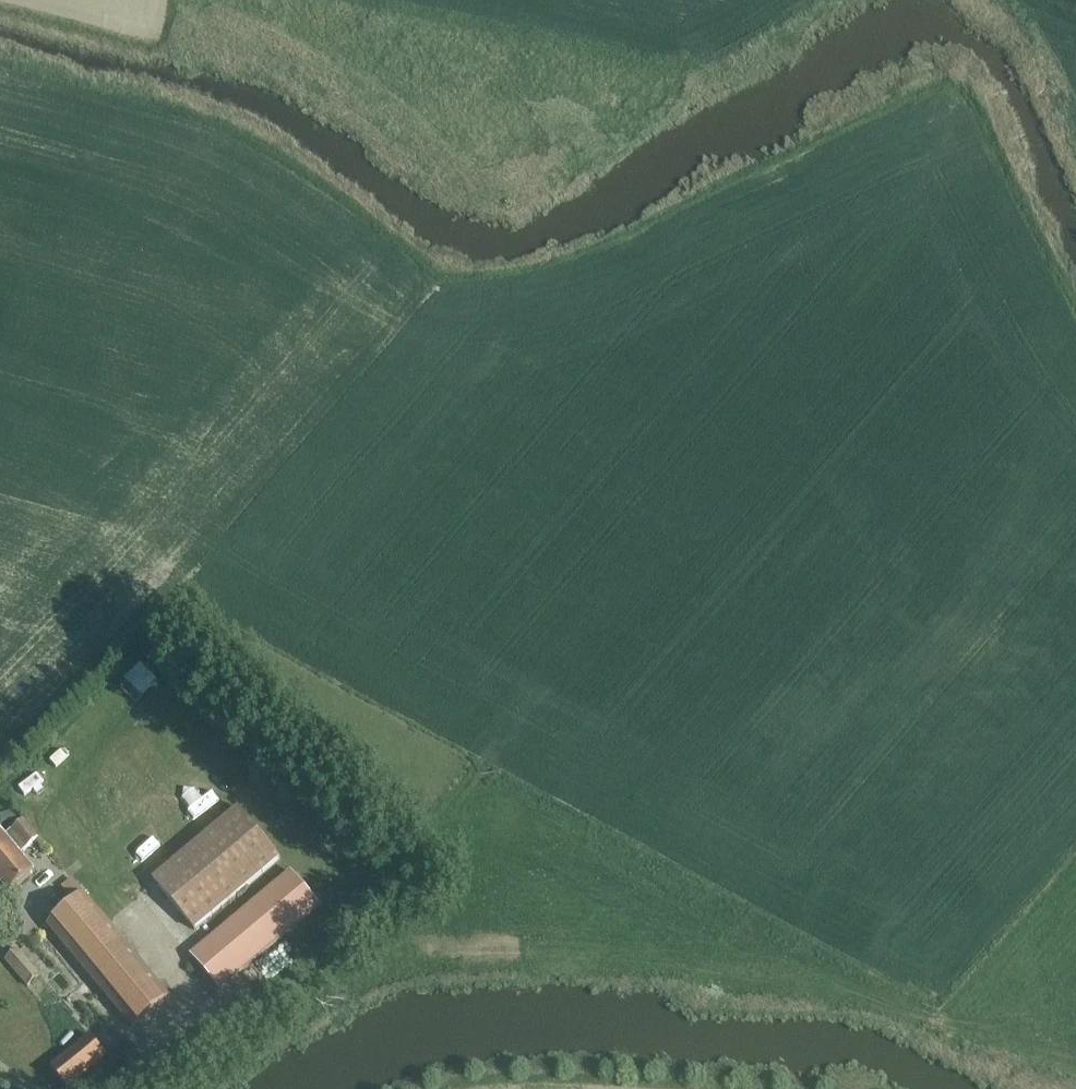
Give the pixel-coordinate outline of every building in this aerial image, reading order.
[(146,694),(163,677),(144,659),(127,676),(146,694)] [(35,802),(55,787),(41,769),(21,784),(35,802)] [(213,811),(233,795),(218,777),(198,793),(213,811)] [(153,881),(194,931),(280,859),(238,809),(153,881)] [(39,840),(23,822),(5,837),(1,833),(0,834),(0,884),(8,894),(35,872),(20,856),(39,840)] [(149,859),(165,842),(156,834),(140,851),(149,859)] [(191,957),(219,990),(319,906),(291,873),(191,957)] [(48,927),(133,1029),(169,999),(85,897),(48,927)] [(6,962),(27,987),(40,977),(19,951),(6,962)] [(67,1088),(69,1088),(107,1058),(90,1037),(51,1069),(67,1088)]
